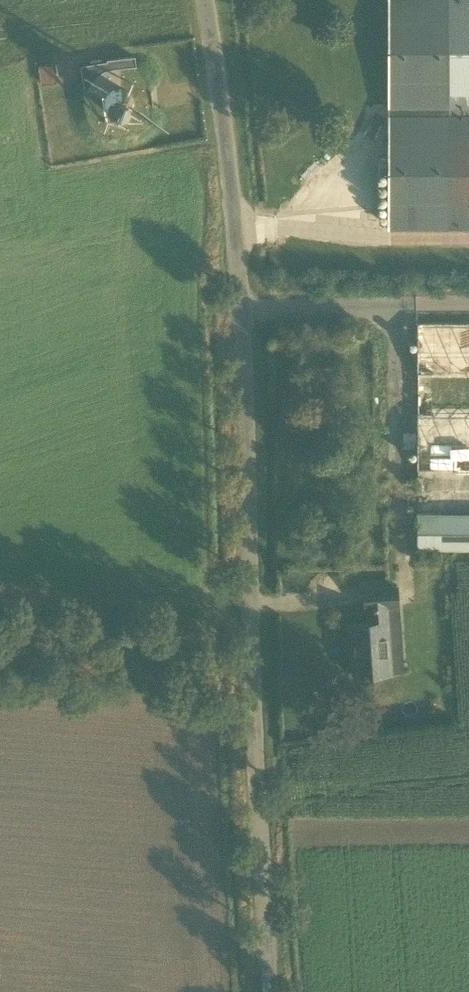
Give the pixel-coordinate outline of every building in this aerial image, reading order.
[(388,225),(468,225),(468,0),(389,0),(388,225)] [(106,111),(107,111),(108,114),(110,116),(113,117),(115,118),(116,118),(116,119),(128,118),(128,117),(129,116),(131,114),(133,112),(134,110),(135,107),(154,105),(153,92),(133,94),(131,92),(129,90),(127,89),(124,88),(121,72),(125,71),(124,69),(137,67),(135,57),(107,61),(107,62),(80,66),(84,93),(111,89),(109,71),(112,89),(111,90),(109,91),(107,93),(106,96),(105,98),(104,99),(103,93),(94,95),(97,118),(107,117),(106,111)] [(41,83),(56,83),(56,64),(41,64),(41,83)] [(436,469),(468,469),(468,408),(432,408),(432,378),(468,378),(468,323),(417,323),(417,469),(436,469)] [(432,513),(417,513),(418,549),(468,549),(468,513),(432,513)] [(398,605),(397,586),(365,588),(366,608),(368,608),(369,622),(349,623),(353,675),(392,672),(388,606),(398,605)]
